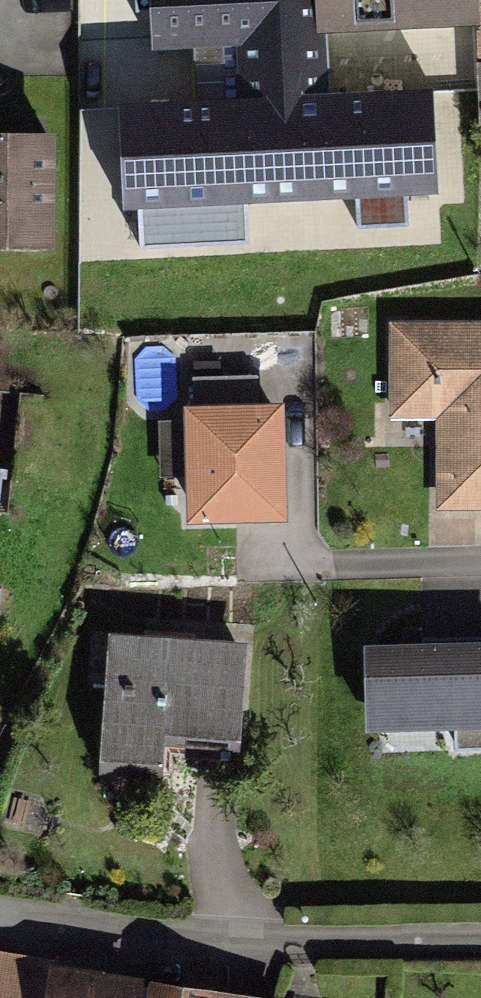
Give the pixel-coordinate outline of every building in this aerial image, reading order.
[(159,33),(470,27),(468,0),(161,0),(159,33)] [(457,91),(135,112),(139,178),(461,158),(457,91)] [(0,118),(0,243),(60,247),(68,122),(0,118)] [(480,527),(480,328),(377,328),(377,443),(414,443),(414,528),(480,527)] [(311,400),(200,392),(192,503),(303,511),(311,400)] [(384,630),(387,717),(480,714),(480,627),(384,630)] [(239,647),(115,640),(109,761),(167,764),(168,746),(233,749),(239,647)] [(56,972),(53,997),(234,997),(56,972)]
